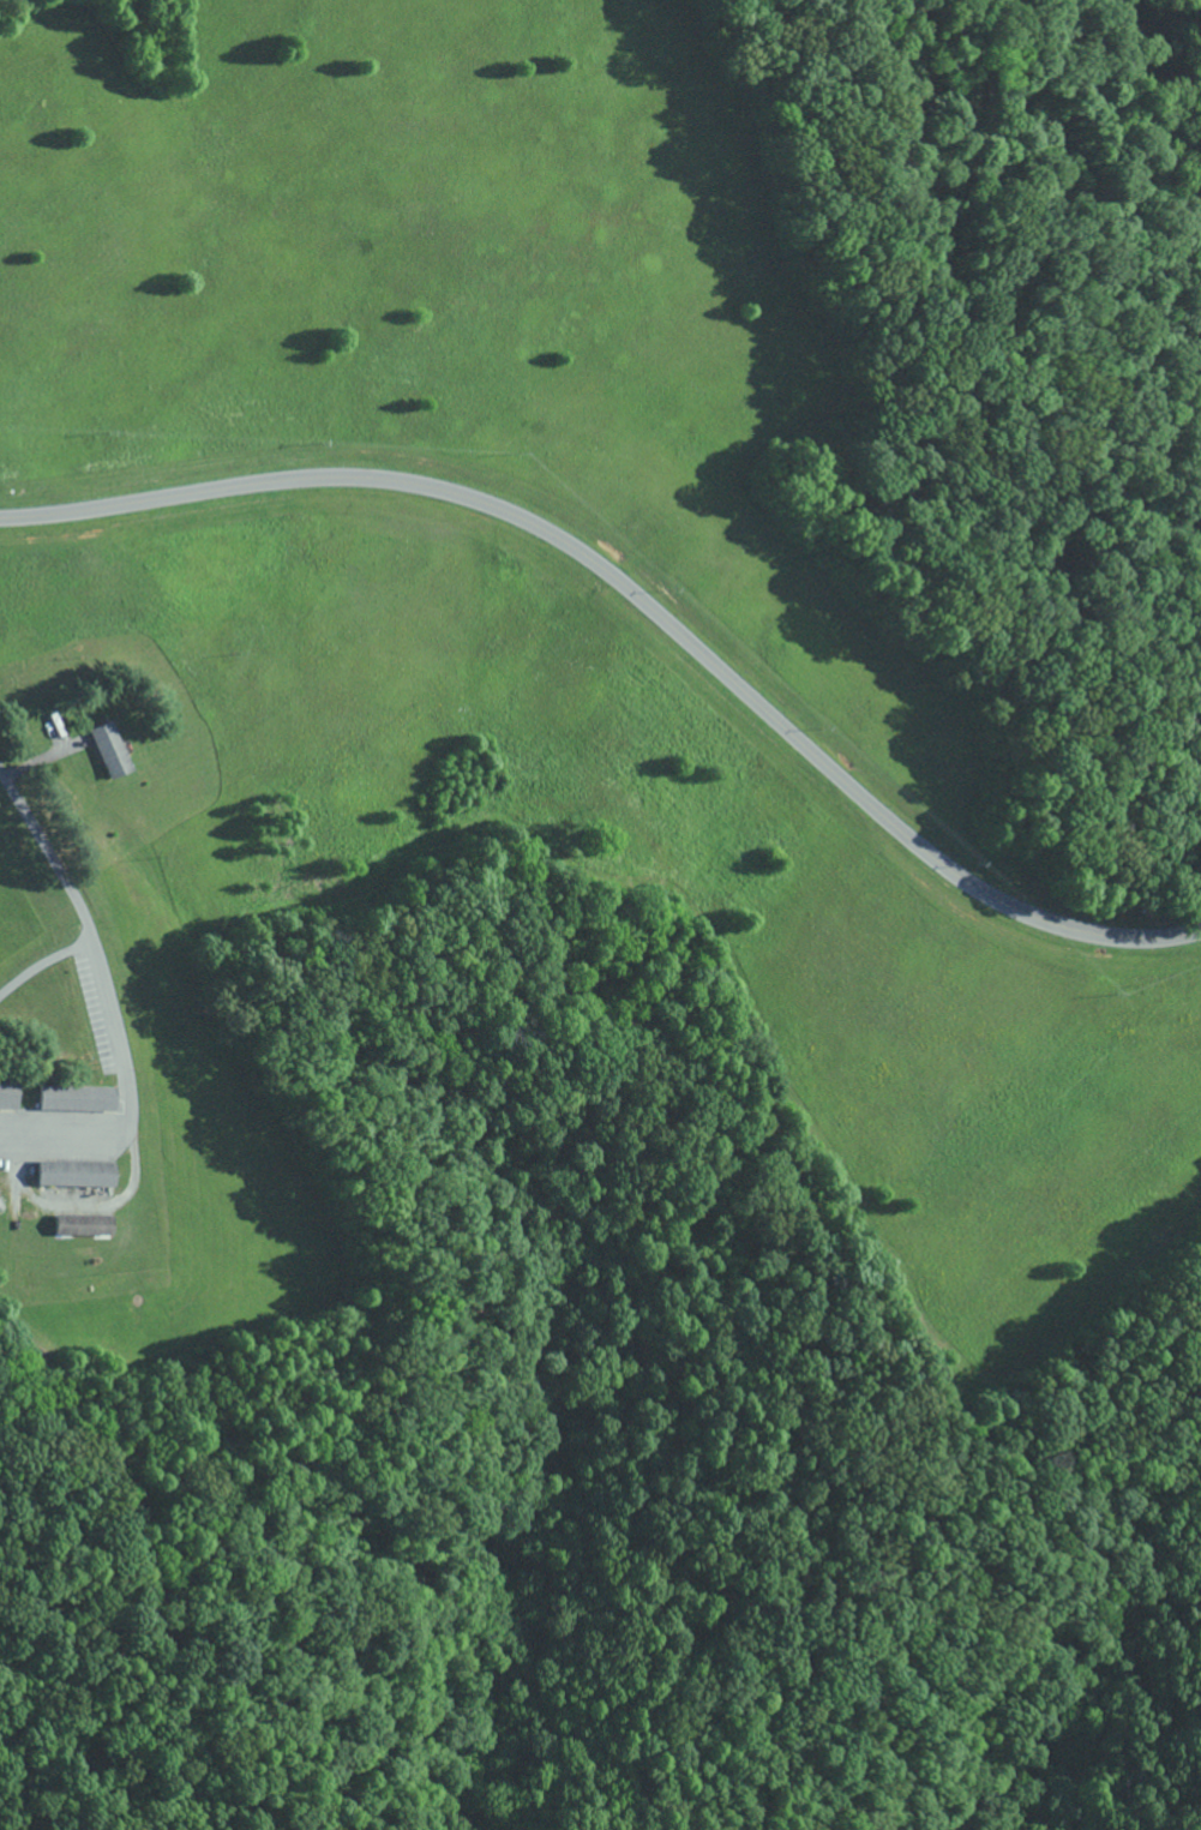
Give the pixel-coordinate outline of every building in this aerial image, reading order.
[(107,779),(130,770),(112,720),(88,728),(107,779)] [(14,1082),(0,1082),(0,1109),(14,1109),(14,1082)] [(37,1109),(114,1112),(114,1087),(38,1085),(37,1109)] [(112,1187),(113,1162),(35,1160),(34,1185),(112,1187)] [(111,1215),(53,1213),(53,1235),(110,1236),(111,1215)]
